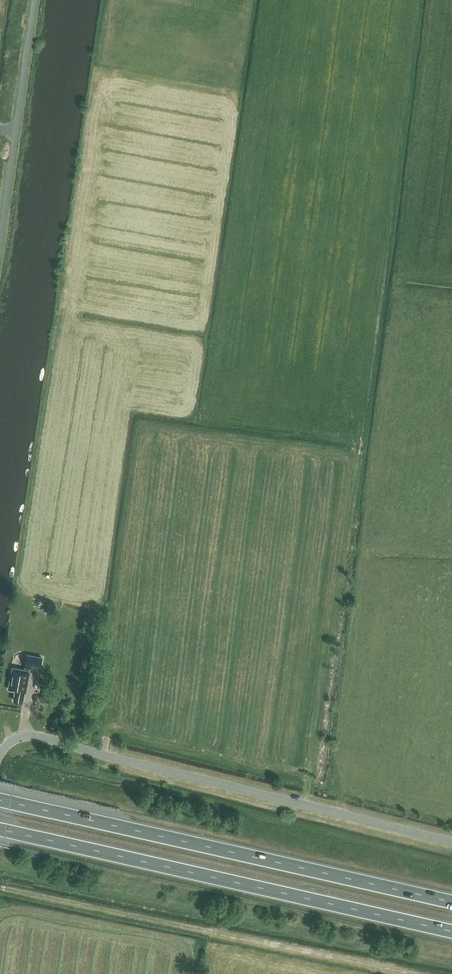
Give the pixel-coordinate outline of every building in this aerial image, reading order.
[(55,612),(57,605),(49,603),(47,614),(57,616),(58,612),(55,612)] [(25,703),(29,673),(29,671),(30,668),(40,670),(42,658),(27,656),(24,670),(13,669),(9,691),(16,692),(15,701),(25,703)]
